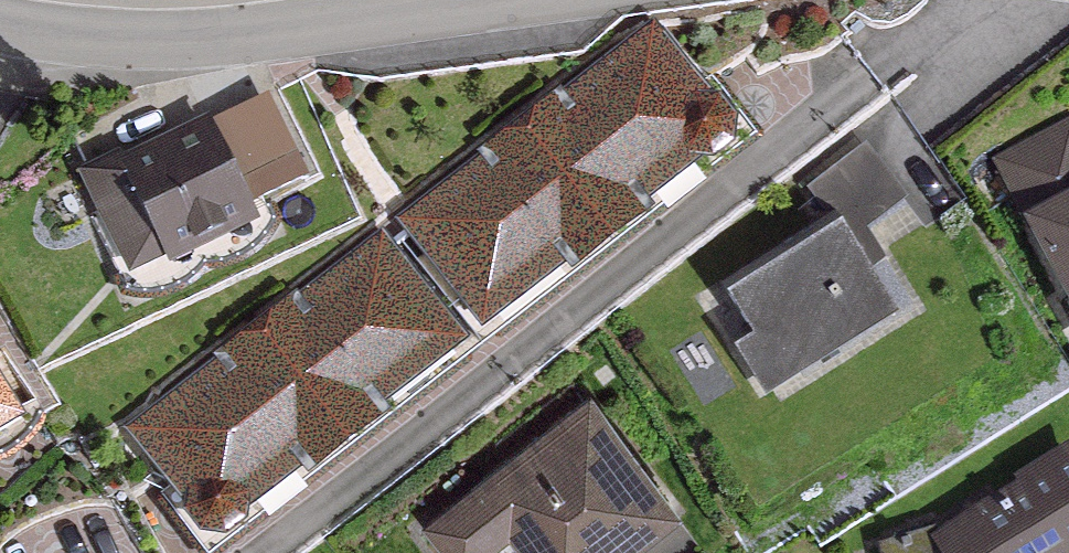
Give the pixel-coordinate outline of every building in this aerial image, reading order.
[(662,45),(405,241),(482,342),(739,146),(662,45)] [(122,170),(116,157),(80,174),(127,272),(247,215),(243,208),(299,181),(287,156),(231,182),(206,129),(122,170)] [(1064,134),(1003,167),(1068,291),(1068,142),(1064,134)] [(844,240),(897,199),(860,151),(807,192),(828,220),(719,289),(747,335),(764,325),(794,373),(889,313),(844,240)] [(405,241),(148,436),(226,537),(482,342),(405,241)] [(0,390),(0,431),(17,421),(0,390)] [(479,489),(529,552),(606,552),(662,509),(583,408),(479,489)] [(936,546),(928,533),(877,549),(878,552),(1068,552),(1068,462),(936,546)]
